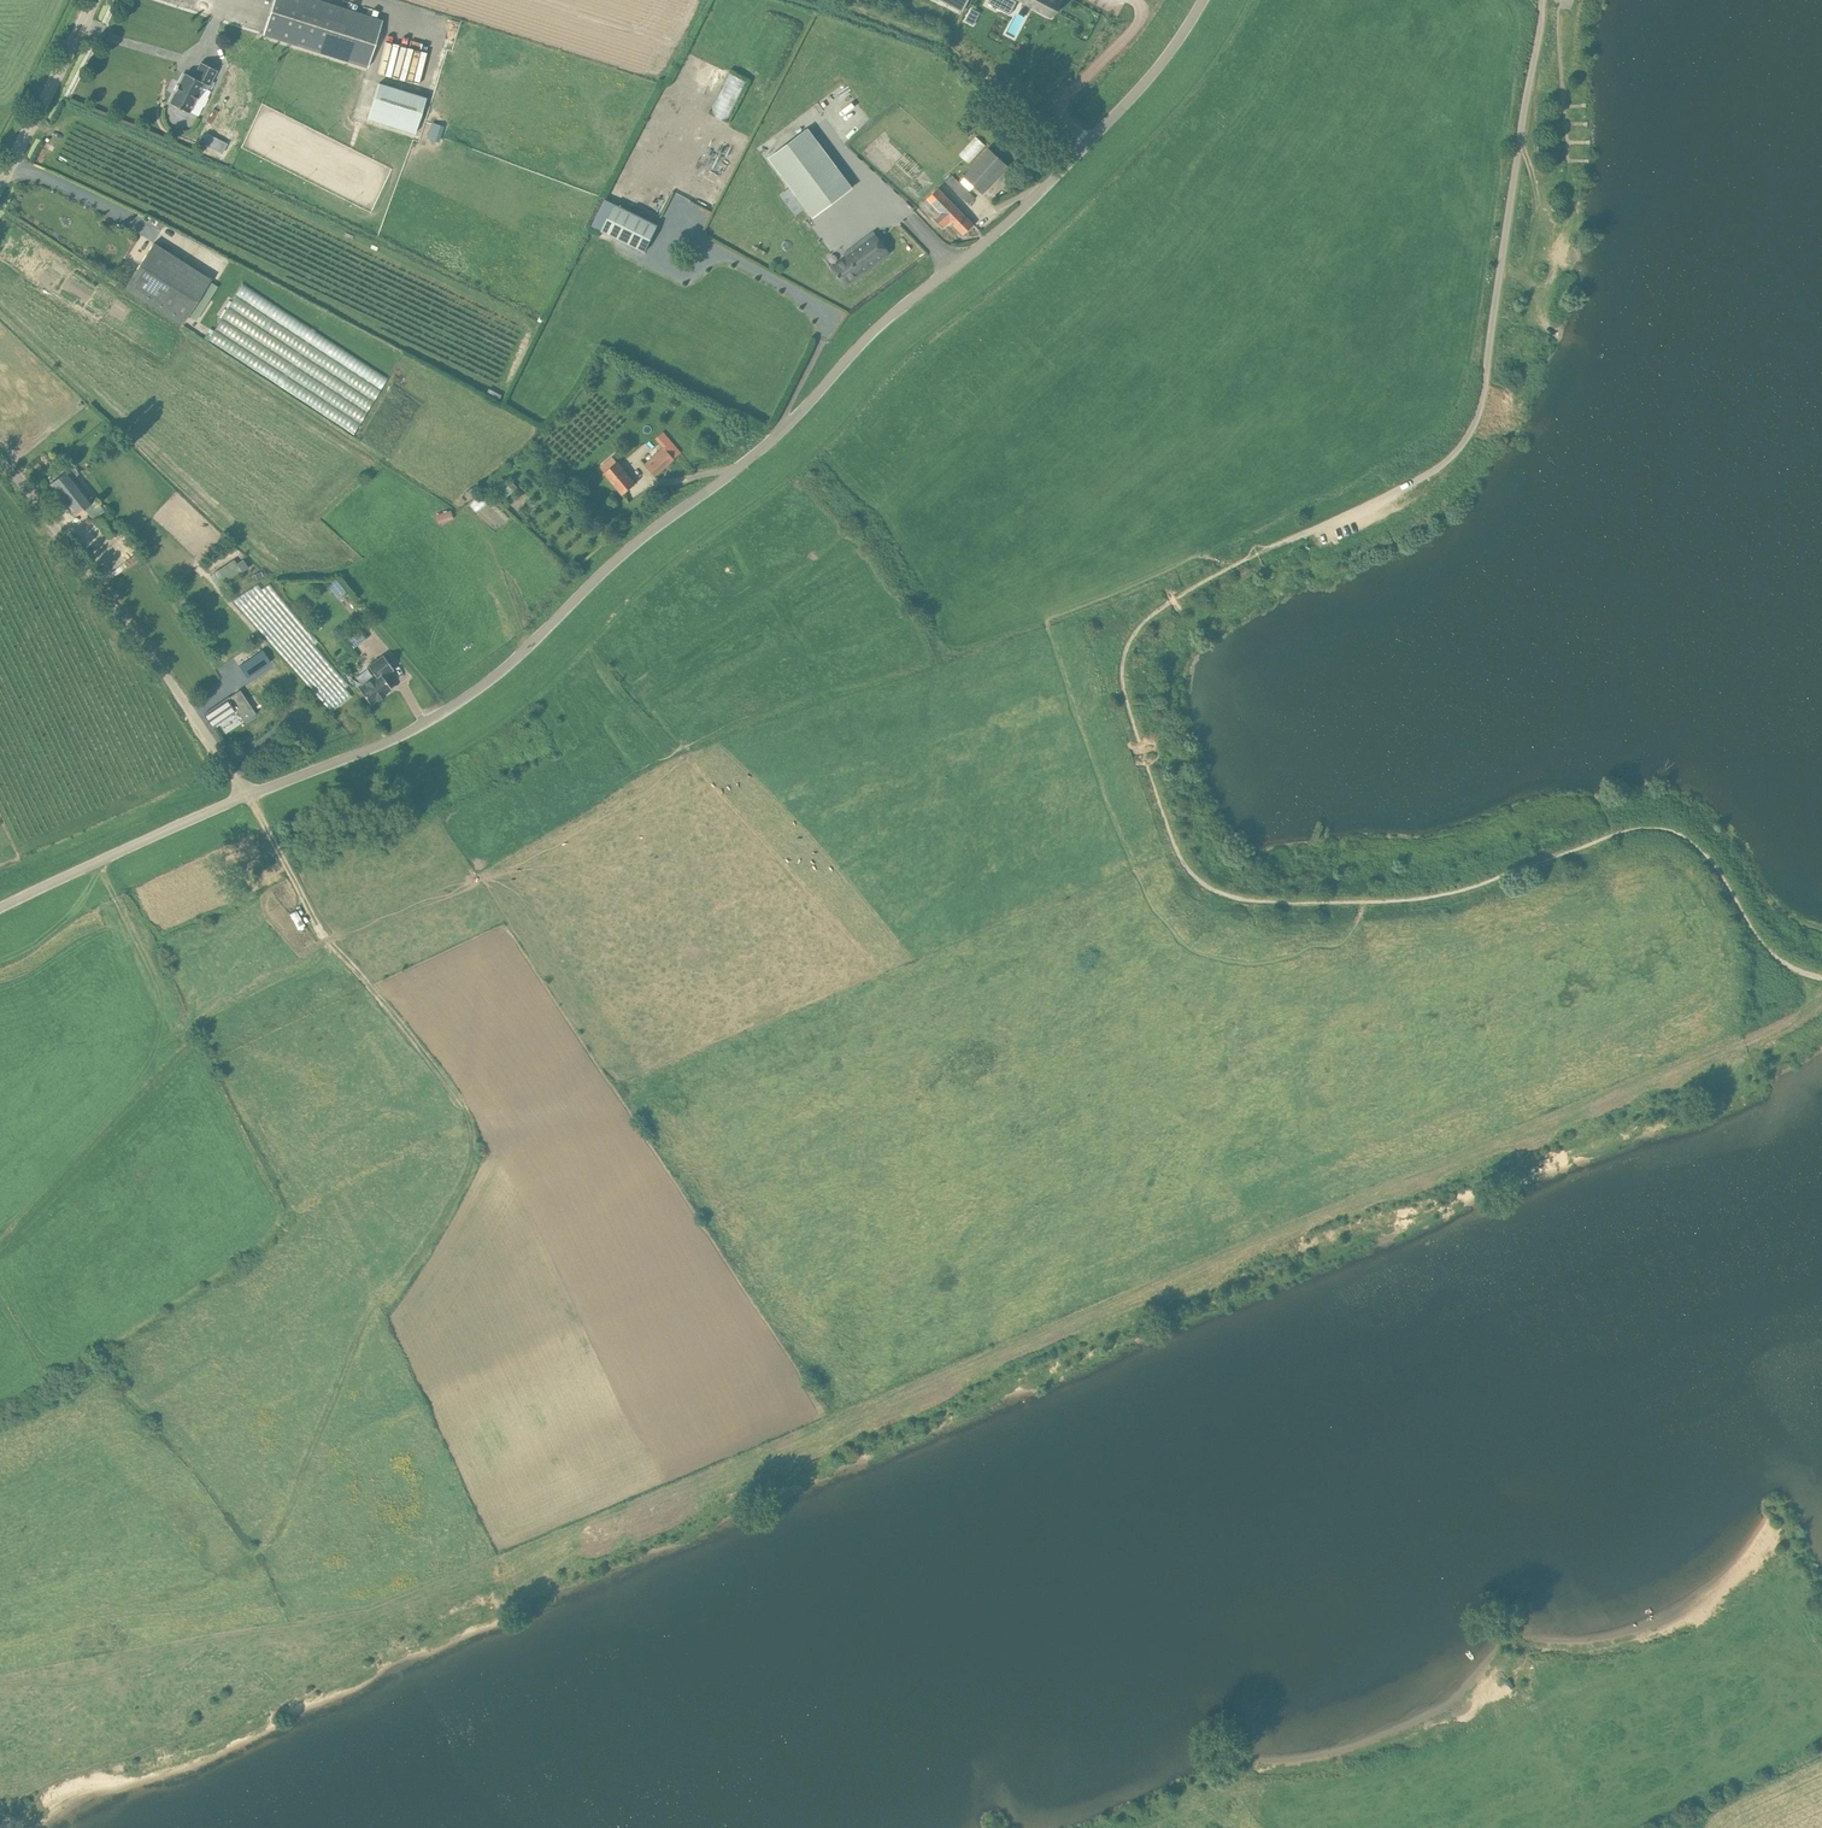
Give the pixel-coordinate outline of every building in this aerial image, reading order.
[(262,35),(367,68),(382,19),(322,0),(273,0),(262,35)] [(988,2),(1004,11),(1009,0),(990,0),(988,2)] [(1050,16),(1051,15),(1050,15),(1058,0),(1058,1),(1059,0),(1020,0),(1050,16)] [(207,87),(216,71),(200,63),(193,78),(184,73),(178,85),(176,84),(174,89),(176,90),(170,102),(177,105),(175,110),(176,113),(183,117),(186,115),(201,86),(206,88),(207,87)] [(728,72),(712,112),(730,119),(746,79),(728,72)] [(426,96),(379,82),(367,119),(414,134),(426,96)] [(432,122),(427,137),(439,141),(444,126),(432,122)] [(808,128),(768,158),(790,187),(787,189),(780,194),(795,214),(802,209),(805,207),(813,217),(853,188),(821,145),(808,128)] [(970,162),(985,143),(975,135),(960,154),(970,162)] [(1008,165),(988,148),(963,176),(982,193),(1008,165)] [(975,198),(952,175),(946,181),(969,204),(975,198)] [(938,188),(920,205),(944,227),(950,222),(963,235),(974,224),(938,188)] [(615,203),(601,231),(644,252),(658,224),(615,203)] [(845,253),(848,256),(832,268),(844,284),(888,251),(874,231),(845,253)] [(153,242),(124,287),(182,324),(211,279),(153,242)] [(240,285),(207,341),(356,430),(390,374),(240,285)] [(654,475),(681,453),(671,441),(645,464),(654,475)] [(617,462),(604,472),(622,494),(635,484),(617,462)] [(93,501),(73,477),(79,473),(73,466),(49,486),(74,516),(93,501)] [(502,477),(491,487),(503,500),(514,490),(502,477)] [(450,510),(435,515),(438,524),(453,519),(450,510)] [(106,514),(96,522),(108,538),(118,530),(106,514)] [(237,564),(234,559),(214,572),(222,585),(242,571),(249,567),(243,559),(237,564)] [(335,580),(328,586),(338,598),(345,592),(335,580)] [(359,630),(348,638),(354,647),(365,639),(359,630)] [(262,649),(239,665),(247,677),(270,661),(262,649)] [(384,676),(394,668),(384,654),(369,665),(376,675),(360,687),(371,703),(378,698),(379,698),(386,693),(385,693),(392,688),(384,676)] [(250,697),(268,685),(263,677),(245,689),(250,697)] [(240,689),(203,714),(212,727),(236,711),(244,722),(256,714),(240,689)] [(278,746),(284,755),(290,751),(285,742),(278,746)]
